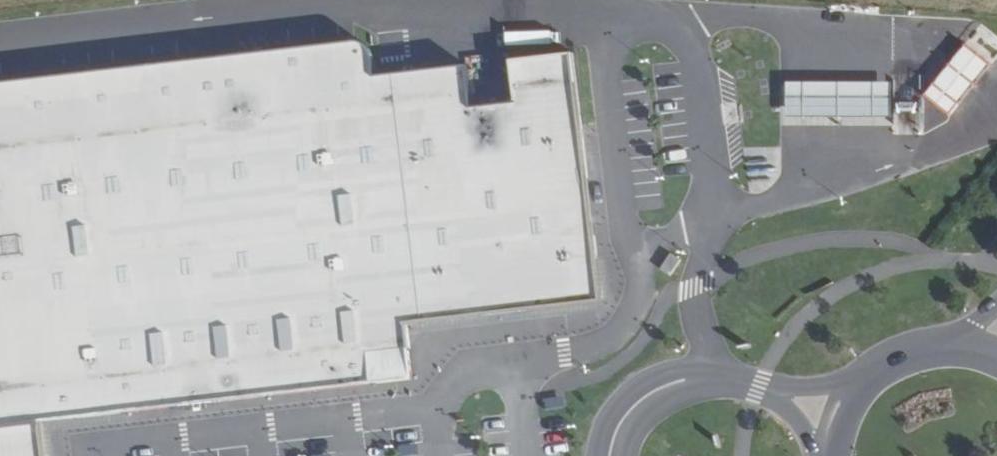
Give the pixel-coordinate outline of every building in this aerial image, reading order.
[(0,86),(0,455),(43,455),(39,424),(58,421),(390,381),(404,380),(403,368),(397,321),(598,298),(571,55),(509,61),(514,104),(466,110),(461,68),(369,79),(366,53),(364,48),(358,44),(352,44),(0,86)] [(891,83),(786,83),(786,118),(891,118),(891,83)] [(398,445),(399,455),(409,455),(424,454),(422,442),(398,445)]
